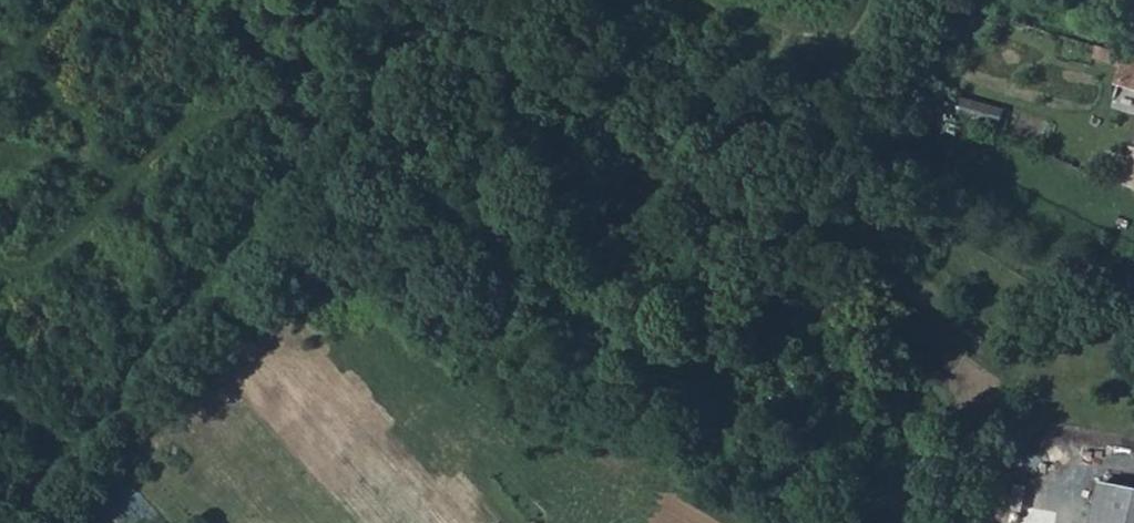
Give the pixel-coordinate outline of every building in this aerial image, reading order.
[(1100,47),(1097,59),(1121,66),(1112,96),(1133,103),(1133,101),(1133,57),(1100,47)] [(1128,147),(1119,183),(1133,188),(1133,149),(1128,147)] [(1104,487),(1096,522),(1133,522),(1133,493),(1104,487)]
